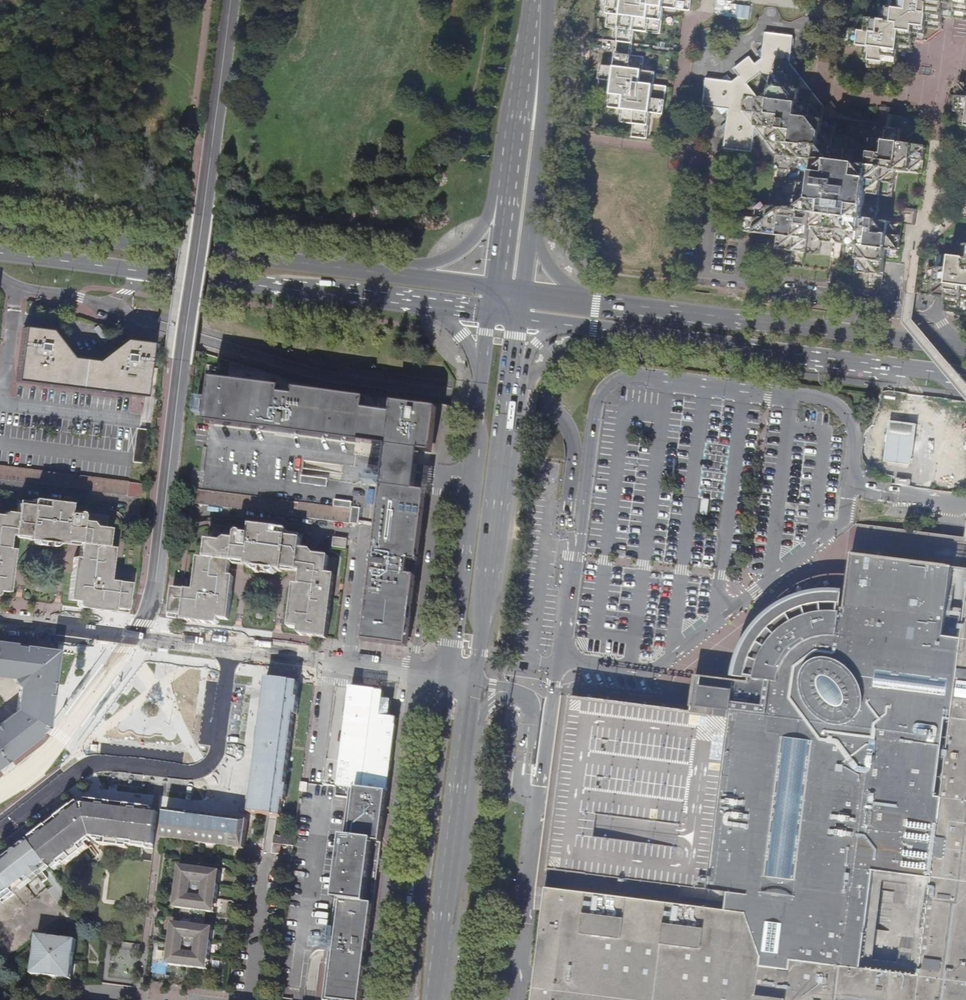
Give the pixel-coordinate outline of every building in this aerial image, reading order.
[(634,134),(647,136),(650,110),(663,112),(666,85),(653,84),(655,71),(643,69),(644,56),(631,55),(635,28),(660,31),(663,4),(689,7),(690,0),(612,0),(609,25),(622,26),(617,66),(603,64),(601,89),(614,91),(613,105),(625,107),(624,120),(635,121),(634,134)] [(884,8),(871,6),(869,19),(863,18),(861,31),(848,30),(847,43),(866,46),(865,58),(872,59),(870,67),(884,68),(885,61),(898,62),(898,56),(912,58),(914,38),(928,40),(942,28),(944,16),(965,18),(965,0),(885,0),(884,8)] [(871,273),(869,285),(882,287),(887,248),(900,249),(904,224),(877,220),(878,212),(881,194),(894,196),(896,174),(902,170),(924,173),(927,148),(901,144),(904,117),(891,116),(888,135),(875,133),(876,126),(863,125),(861,139),(835,136),(836,122),(823,120),(818,113),(825,107),(813,92),(799,90),(801,77),(790,62),(797,56),(792,49),(795,47),(796,39),(792,33),(784,32),(780,34),(778,32),(771,31),(764,36),(764,43),(766,46),(758,52),(763,59),(757,64),(751,57),(736,69),(741,76),(734,81),(728,75),(721,80),(719,78),(711,77),(706,81),(705,89),(707,92),(704,94),(704,104),(707,108),(715,109),(718,107),(729,121),(721,127),(727,134),(725,136),(724,146),(728,150),(737,152),(739,150),(741,152),(749,153),(755,149),(756,141),(753,138),(761,133),(778,155),(777,168),(789,169),(786,195),(773,193),(771,207),(757,205),(755,218),(744,217),(742,229),(768,232),(770,220),(783,222),(778,261),(792,262),(793,250),(820,253),(822,240),(847,243),(846,257),(859,259),(858,271),(871,273)] [(945,254),(945,256),(946,256),(945,268),(930,266),(929,273),(931,273),(930,277),(928,277),(928,279),(935,280),(933,292),(947,294),(946,302),(949,303),(949,301),(957,302),(957,304),(959,304),(960,296),(965,296),(965,257),(945,254)] [(51,330),(23,327),(16,382),(53,386),(131,396),(143,398),(151,344),(125,340),(124,344),(106,357),(63,352),(51,335),(51,330)] [(379,527),(365,644),(408,649),(417,578),(419,564),(428,493),(419,492),(422,474),(424,454),(433,455),(436,431),(439,410),(395,404),(383,402),(293,390),(292,394),(292,397),(282,396),(283,393),(283,389),(212,380),(207,427),(389,449),(386,469),(381,511),(379,527)] [(891,420),(886,460),(912,464),(917,424),(891,420)] [(151,430),(140,429),(136,464),(147,465),(151,430)] [(141,483),(132,482),(0,465),(0,479),(126,495),(126,496),(140,497),(141,483)] [(329,480),(303,476),(302,485),(329,488),(329,480)] [(193,503),(352,523),(359,524),(361,508),(353,507),(353,502),(335,500),(335,507),(195,490),(193,503)] [(78,557),(78,564),(83,565),(82,572),(72,570),(71,578),(68,600),(78,601),(78,605),(79,608),(114,612),(114,608),(128,609),(131,582),(109,580),(110,575),(102,574),(103,567),(111,568),(113,547),(106,546),(109,528),(94,526),(90,522),(80,521),(81,515),(79,512),(77,511),(74,515),(68,514),(69,503),(32,499),(30,505),(18,503),(16,512),(6,511),(1,515),(0,515),(0,568),(11,570),(11,566),(14,549),(9,548),(10,535),(26,537),(26,540),(34,540),(33,542),(37,545),(41,545),(42,542),(45,542),(48,542),(48,546),(52,547),(56,545),(57,544),(64,545),(65,541),(68,542),(68,537),(77,537),(77,543),(80,543),(78,557)] [(328,640),(333,604),(329,603),(331,589),(326,588),(327,574),(329,557),(316,555),(314,553),(312,550),(288,547),(290,532),(252,527),(251,537),(245,536),(243,533),(240,533),(238,535),(237,540),(227,539),(222,542),(209,541),(206,559),(199,558),(197,572),(204,573),(202,587),(195,586),(195,590),(173,588),(170,614),(183,616),(182,620),(216,625),(220,622),(220,618),(230,620),(233,598),(234,591),(228,591),(230,577),(232,562),(248,564),(248,568),(254,569),(255,571),(259,573),(263,573),(263,570),(266,570),(269,571),(268,574),(273,575),(278,573),(278,572),(285,572),(285,570),(302,572),(301,579),(306,579),(305,586),(300,585),(295,585),(289,628),(298,629),(298,632),(302,636),(328,640)] [(896,535),(897,529),(888,527),(887,534),(896,535)] [(334,538),(333,547),(346,548),(347,539),(334,538)] [(749,681),(695,675),(691,706),(693,707),(692,711),(572,695),(549,871),(551,871),(551,869),(704,889),(729,892),(726,909),(545,886),(531,999),(965,999),(965,614),(963,638),(944,636),(953,566),(851,553),(845,607),(842,607),(842,601),(834,601),(831,601),(824,601),(813,602),(804,605),(799,607),(791,610),(787,612),(781,616),(779,618),(772,624),(767,629),(761,635),(755,645),(751,654),(748,664),(747,673),(747,676),(747,677),(750,678),(749,681)] [(74,556),(72,570),(82,572),(83,565),(78,564),(78,557),(74,556)] [(11,570),(0,568),(0,576),(10,577),(11,570)] [(197,572),(195,586),(202,587),(204,573),(197,572)] [(336,575),(327,574),(326,588),(331,589),(329,603),(333,604),(336,575)] [(8,592),(10,577),(0,576),(0,591),(8,592)] [(738,672),(747,673),(748,664),(751,654),(755,645),(761,635),(767,629),(772,624),(779,618),(781,616),(787,612),(791,610),(799,607),(804,605),(813,602),(824,601),(831,601),(832,595),(813,596),(798,600),(777,612),(759,627),(747,644),(741,661),(738,672)] [(0,723),(0,766),(48,729),(49,720),(51,708),(52,694),(54,683),(58,650),(0,643),(0,676),(21,679),(20,690),(17,710),(0,723)] [(283,681),(267,679),(264,702),(271,703),(270,707),(270,711),(263,710),(258,750),(265,750),(264,754),(264,758),(257,757),(254,781),(261,782),(260,786),(260,790),(253,790),(249,814),(267,816),(282,818),(299,683),(283,681)] [(339,780),(338,787),(389,793),(398,719),(390,718),(392,701),(383,700),(384,692),(351,687),(342,761),(339,780)] [(334,761),(327,760),(324,785),(338,787),(339,780),(342,761),(334,761)] [(261,782),(254,781),(253,790),(260,790),(260,786),(261,782)] [(340,857),(335,900),(375,905),(381,855),(389,793),(338,787),(337,797),(348,798),(340,857)] [(129,845),(148,848),(153,813),(153,809),(87,800),(87,805),(84,805),(81,805),(79,802),(30,840),(50,867),(52,865),(56,870),(64,863),(66,865),(89,848),(85,844),(85,841),(90,838),(99,839),(98,844),(128,848),(129,845)] [(163,836),(246,846),(249,821),(235,819),(234,827),(227,826),(220,825),(221,817),(194,814),(193,822),(185,821),(179,820),(180,812),(166,810),(163,836)] [(193,822),(194,814),(180,812),(179,820),(185,821),(193,822)] [(148,848),(154,849),(158,814),(153,813),(148,848)] [(234,827),(235,819),(221,817),(220,825),(227,826),(234,827)] [(276,835),(274,843),(273,854),(280,855),(282,845),(291,846),(293,837),(276,835)] [(163,839),(245,850),(246,846),(163,836),(163,839)] [(6,901),(10,906),(19,899),(15,895),(38,877),(43,882),(48,879),(54,886),(48,890),(58,902),(70,892),(50,867),(30,840),(23,845),(26,850),(22,852),(18,849),(0,863),(0,907),(6,901)] [(278,864),(291,865),(292,857),(280,855),(278,864)] [(183,910),(208,913),(214,913),(215,900),(218,900),(220,885),(217,885),(219,870),(183,866),(181,881),(178,880),(176,895),(179,896),(177,909),(183,910)] [(367,960),(375,905),(335,900),(322,999),(362,999),(367,960)] [(183,910),(181,923),(206,927),(208,913),(183,910)] [(206,927),(181,923),(175,922),(174,937),(171,937),(169,952),(172,952),(171,966),(206,970),(207,956),(212,957),(213,942),(210,941),(212,927),(206,927)] [(66,978),(67,968),(69,952),(71,939),(43,935),(42,947),(35,947),(34,963),(39,963),(37,975),(42,976),(42,975),(66,978)] [(76,953),(69,952),(67,968),(74,968),(76,953)] [(284,990),(275,989),(274,998),(283,999),(284,990)]
